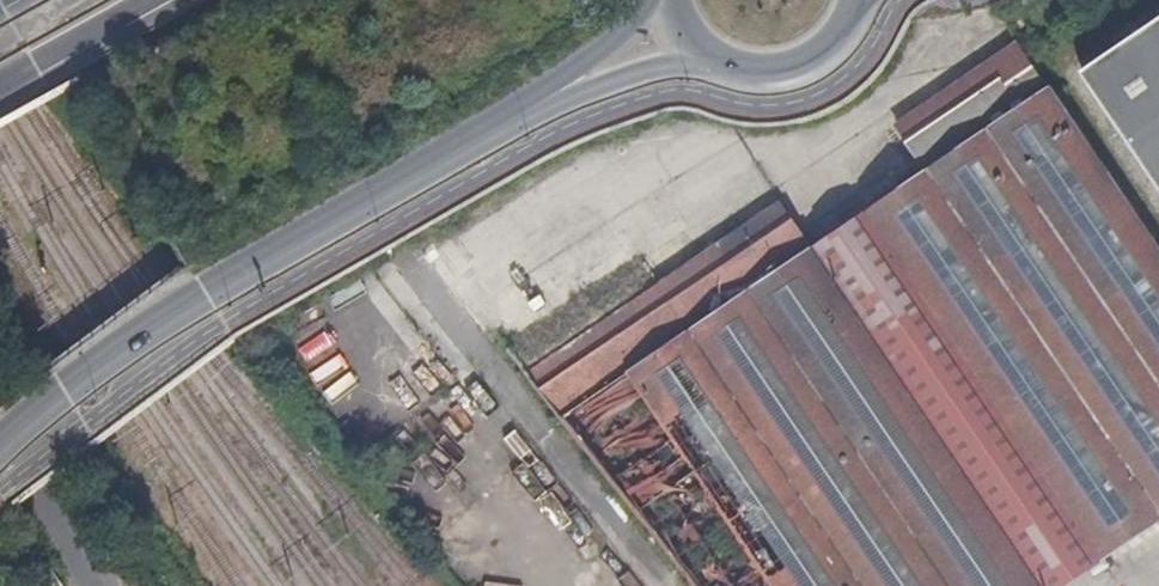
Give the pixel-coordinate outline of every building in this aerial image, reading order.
[(1083,74),(1158,186),(1158,23),(1083,74)] [(927,171),(867,212),(1075,529),(1060,539),(1081,573),(1158,520),(1158,250),(1019,44),(899,125),(927,171)] [(696,585),(1041,585),(814,247),(783,202),(529,373),(696,585)] [(1081,573),(1060,539),(1075,529),(867,212),(814,247),(1041,585),(1062,585),(1081,573)]
